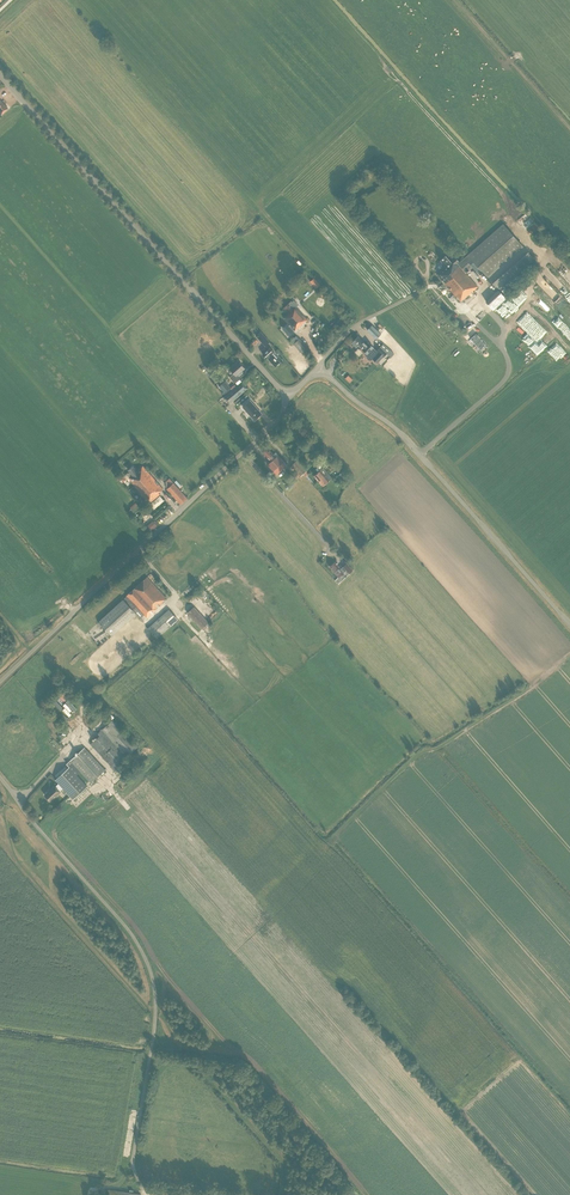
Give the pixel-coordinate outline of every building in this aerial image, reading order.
[(516,221),(524,231),(533,222),(525,213),(516,221)] [(503,224),(457,264),(466,273),(472,267),(478,274),(482,271),(487,277),(523,246),(503,224)] [(498,289),(534,258),(528,251),(492,283),(498,289)] [(478,286),(466,273),(457,264),(457,263),(459,262),(455,258),(451,262),(445,255),(440,260),(446,267),(441,271),(439,269),(435,272),(461,301),(478,286)] [(313,277),(308,281),(315,288),(320,284),(313,277)] [(505,299),(498,292),(486,303),(493,311),(505,299)] [(287,324),(283,328),(290,336),(294,332),(293,331),(294,330),(295,331),(307,319),(291,301),(284,308),(289,313),(287,314),(288,315),(284,318),(290,325),(288,326),(287,324)] [(381,333),(371,325),(366,330),(376,339),(381,333)] [(270,341),(260,331),(256,335),(265,346),(270,341)] [(485,345),(476,334),(471,339),(480,349),(485,345)] [(383,343),(380,347),(377,350),(368,342),(366,344),(358,336),(354,340),(354,341),(352,343),(356,347),(358,345),(363,349),(363,350),(367,354),(367,353),(367,354),(367,355),(367,356),(367,358),(368,359),(369,360),(370,360),(372,360),(373,359),(377,363),(383,357),(390,350),(383,343)] [(299,338),(293,343),(302,353),(308,348),(299,338)] [(353,352),(358,356),(362,351),(357,347),(353,352)] [(270,348),(269,348),(263,354),(267,359),(268,358),(269,359),(268,359),(275,366),(280,362),(273,355),(272,354),(274,352),(270,348)] [(238,374),(245,368),(239,361),(230,369),(234,373),(230,377),(234,382),(240,377),(238,374)] [(229,387),(225,381),(219,386),(224,391),(229,387)] [(248,388),(242,381),(223,397),(229,404),(248,388)] [(250,400),(243,406),(254,419),(261,413),(250,400)] [(267,464),(276,474),(287,464),(278,454),(275,457),(268,449),(264,453),(271,461),(267,464)] [(318,480),(328,472),(324,468),(329,463),(323,456),(318,460),(320,463),(314,468),(318,472),(314,475),(318,480)] [(300,476),(306,471),(307,470),(297,460),(291,465),(300,476)] [(158,493),(163,489),(143,466),(137,471),(132,466),(128,470),(133,475),(129,478),(150,503),(160,494),(158,493)] [(349,478),(343,471),(338,475),(344,482),(349,478)] [(318,480),(323,485),(329,480),(332,477),(328,472),(318,480)] [(181,504),(187,498),(173,483),(167,488),(181,504)] [(344,572),(335,562),(330,567),(339,577),(344,572)] [(349,573),(353,570),(347,563),(343,567),(349,573)] [(164,603),(163,602),(167,599),(147,577),(127,596),(128,596),(99,622),(113,636),(137,614),(140,618),(144,614),(147,618),(164,603)] [(207,604),(205,607),(210,611),(205,617),(208,620),(216,612),(207,604)] [(202,629),(209,622),(194,606),(187,612),(202,629)] [(178,619),(177,617),(169,609),(148,628),(157,638),(172,624),(174,627),(178,624),(175,621),(178,619)] [(83,635),(89,629),(76,616),(70,622),(83,635)] [(112,710),(114,712),(119,707),(111,699),(104,705),(110,711),(112,710)] [(89,727),(98,721),(94,715),(89,719),(87,716),(83,719),(89,727)] [(124,722),(132,732),(138,727),(129,718),(124,722)] [(127,758),(138,748),(123,732),(123,731),(112,719),(108,723),(108,724),(102,730),(127,758)] [(62,737),(68,731),(66,728),(59,734),(62,737)] [(127,758),(102,730),(98,734),(100,736),(91,744),(114,769),(116,771),(119,768),(117,766),(127,758)] [(131,735),(134,739),(140,735),(137,731),(131,735)] [(66,763),(77,774),(81,771),(81,772),(92,783),(106,770),(84,747),(66,763)] [(56,781),(59,784),(64,789),(74,800),(88,787),(70,768),(56,781)] [(60,792),(64,789),(59,784),(56,788),(55,787),(45,796),(51,802),(61,793),(60,792)] [(95,788),(89,796),(95,800),(100,792),(95,788)] [(95,808),(90,812),(94,817),(99,813),(95,808)]
